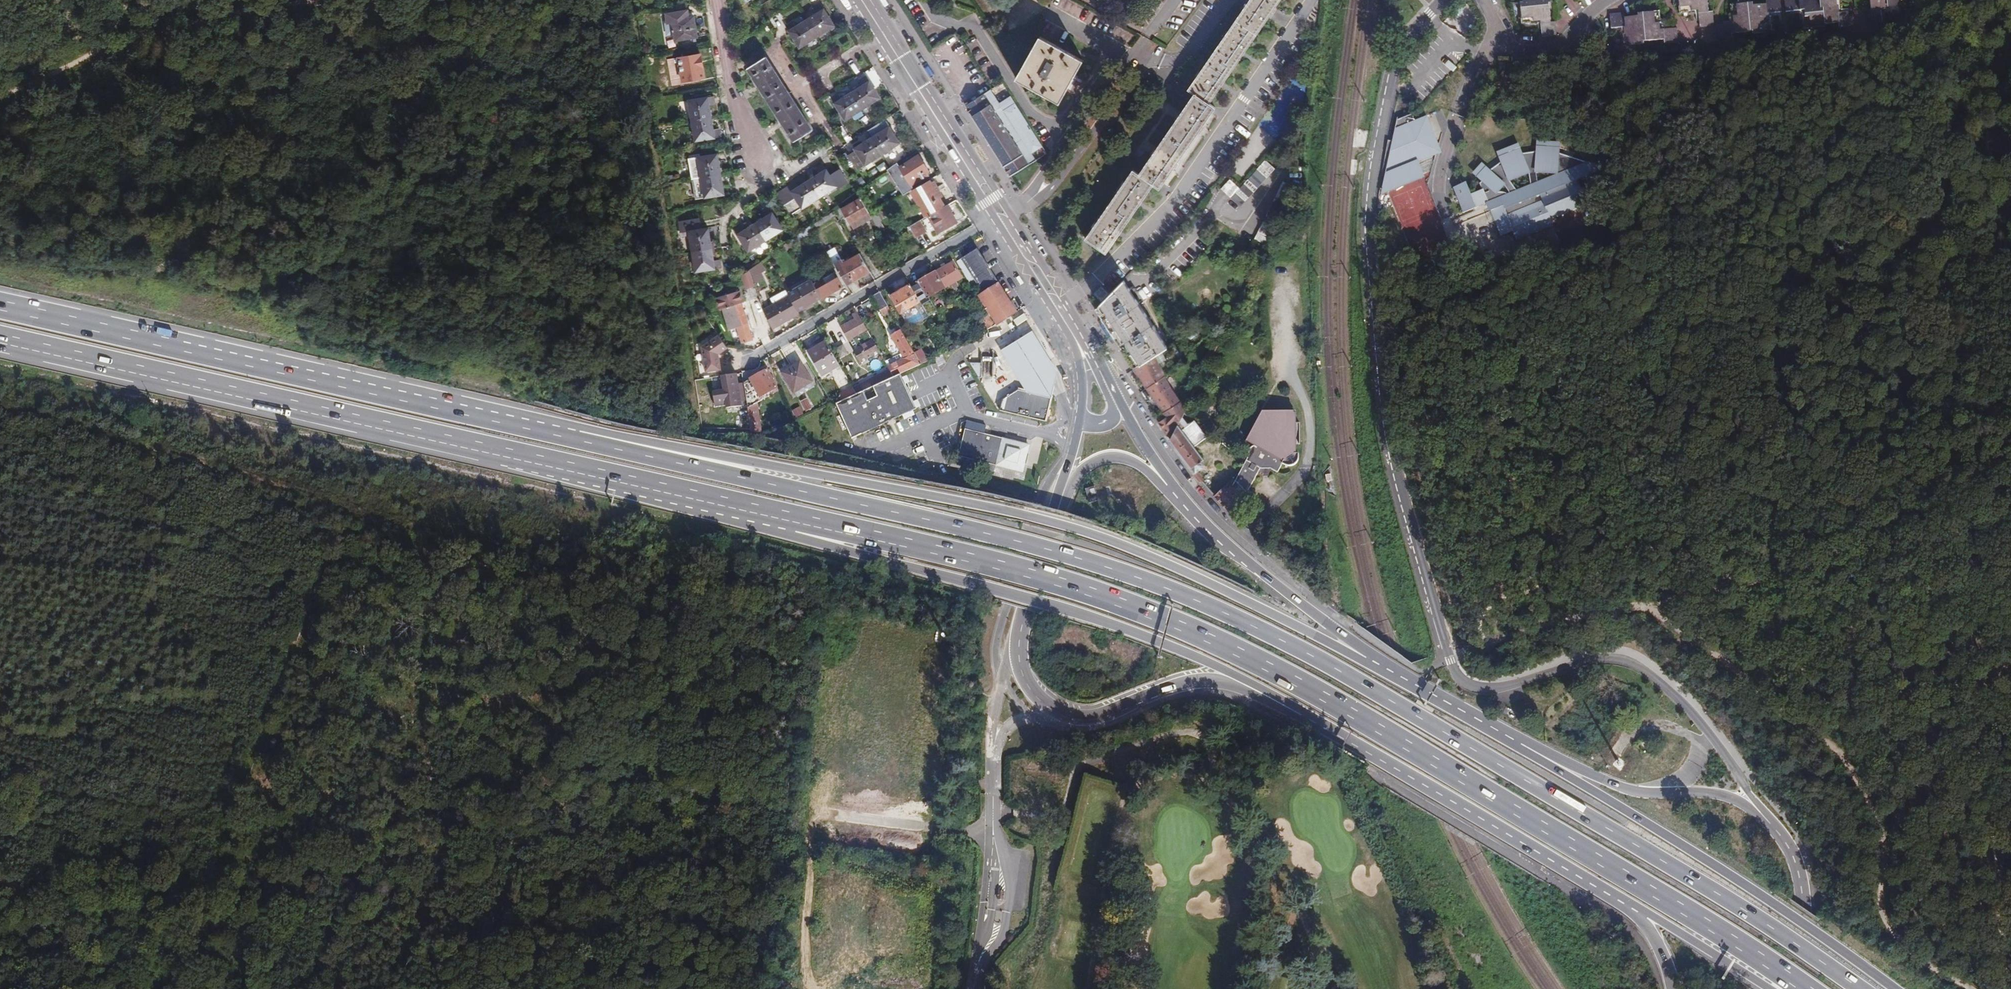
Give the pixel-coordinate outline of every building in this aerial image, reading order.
[(1087,239),(1107,254),(1155,185),(1162,190),(1217,108),(1210,104),(1281,0),(1251,0),(1190,89),(1196,93),(1140,175),(1134,171),(1087,239)] [(1523,1),(1522,1),(1524,22),(1533,21),(1536,21),(1536,19),(1541,18),(1541,23),(1543,36),(1557,35),(1556,21),(1552,21),(1550,2),(1553,1),(1553,0),(1523,0),(1523,1)] [(1700,12),(1701,25),(1715,24),(1714,11),(1711,11),(1709,0),(1681,0),(1682,11),(1691,10),(1694,9),(1694,8),(1699,7),(1700,12)] [(1768,2),(1755,3),(1754,1),(1733,3),(1734,12),(1734,15),(1736,15),(1737,21),(1732,21),(1719,22),(1720,37),(1733,36),(1733,31),(1753,29),(1753,32),(1774,29),(1774,17),(1770,17),(1770,12),(1773,11),(1782,11),(1782,0),(1768,0),(1768,2)] [(1788,10),(1803,8),(1806,8),(1807,13),(1806,14),(1806,18),(1807,26),(1827,24),(1827,22),(1841,20),(1841,24),(1855,23),(1854,9),(1844,9),(1841,10),(1840,4),(1844,4),(1843,0),(1787,0),(1788,10)] [(1884,10),(1884,6),(1890,5),(1890,9),(1902,8),(1901,0),(1873,0),(1873,7),(1870,7),(1872,21),(1885,20),(1884,10)] [(817,13),(807,20),(818,36),(835,25),(821,3),(814,8),(817,13)] [(1627,32),(1623,32),(1624,45),(1645,43),(1644,40),(1665,38),(1665,42),(1679,41),(1678,26),(1664,28),(1660,28),(1659,23),(1660,23),(1660,19),(1659,10),(1638,12),(1638,14),(1625,16),(1625,12),(1611,13),(1613,28),(1623,26),(1626,26),(1627,32)] [(687,11),(665,14),(667,25),(673,24),(675,41),(696,37),(693,16),(688,16),(687,11)] [(818,36),(807,20),(798,26),(794,20),(787,25),(801,46),(818,36)] [(1041,35),(1016,77),(1059,103),(1085,61),(1041,35)] [(699,55),(678,58),(682,80),(703,77),(699,55)] [(766,56),(747,68),(795,141),(813,129),(766,56)] [(863,86),(854,92),(864,108),(882,96),(868,76),(860,81),(863,86)] [(966,106),(1010,177),(1046,154),(1010,94),(998,101),(990,88),(966,106)] [(864,108),(854,92),(843,98),(840,94),(833,99),(846,119),(864,108)] [(687,101),(691,122),(709,118),(707,106),(713,105),(712,97),(687,101)] [(1393,142),(1389,141),(1382,175),(1410,164),(1409,160),(1429,151),(1426,123),(1415,128),(1414,122),(1413,115),(1397,121),(1393,142)] [(1427,117),(1414,122),(1415,128),(1426,123),(1429,151),(1409,160),(1410,164),(1415,162),(1419,160),(1420,161),(1442,153),(1427,117)] [(709,118),(691,122),(694,141),(719,137),(717,128),(711,129),(709,118)] [(891,126),(874,137),(885,153),(898,144),(902,141),(891,126)] [(885,153),(874,137),(858,148),(859,150),(851,154),(861,168),(875,159),(882,154),(885,153)] [(882,154),(887,162),(902,150),(898,144),(885,153),(882,154)] [(1470,171),(1481,191),(1474,192),(1466,196),(1465,181),(1450,189),(1461,211),(1485,209),(1499,236),(1509,231),(1515,242),(1552,223),(1551,220),(1569,211),(1569,199),(1576,195),(1575,180),(1579,178),(1579,169),(1555,171),(1554,145),(1531,146),(1532,154),(1519,155),(1514,144),(1495,153),(1496,170),(1494,167),(1484,172),(1481,165),(1470,171)] [(924,175),(927,180),(928,179),(935,175),(932,171),(930,172),(920,153),(901,165),(911,182),(924,175)] [(875,159),(873,161),(878,169),(887,162),(882,154),(875,159)] [(690,160),(694,180),(722,175),(719,155),(690,160)] [(1276,170),(1266,161),(1241,188),(1232,180),(1223,189),(1242,206),(1276,170)] [(1382,175),(1381,189),(1383,188),(1383,195),(1426,177),(1421,164),(1417,166),(1415,162),(1410,164),(1382,175)] [(821,175),(811,181),(821,197),(838,187),(840,189),(850,183),(841,169),(831,176),(825,165),(818,169),(821,175)] [(722,175),(694,180),(697,199),(725,194),(722,175)] [(927,180),(906,192),(921,219),(929,214),(946,205),(941,196),(943,194),(934,180),(930,182),(928,179),(927,180)] [(821,197),(811,181),(801,188),(797,183),(778,195),(795,222),(798,220),(794,215),(821,197)] [(1266,243),(1295,186),(1284,181),(1254,238),(1266,243)] [(868,214),(858,198),(839,209),(852,230),(870,219),(868,214)] [(958,221),(948,203),(946,205),(929,214),(931,217),(940,231),(958,221)] [(774,214),(757,224),(767,240),(784,230),(774,214)] [(929,214),(921,219),(919,220),(921,223),(931,217),(929,214)] [(926,231),(921,223),(919,220),(909,226),(917,237),(926,231)] [(690,235),(693,252),(712,248),(708,229),(700,230),(699,221),(679,224),(681,236),(690,235)] [(893,222),(877,231),(883,241),(899,232),(893,222)] [(767,240),(757,224),(746,231),(743,226),(736,230),(748,251),(767,240)] [(1601,247),(1601,255),(1616,254),(1616,247),(1601,247)] [(712,248),(693,252),(696,273),(721,268),(720,260),(714,261),(712,248)] [(999,325),(1018,313),(979,251),(964,260),(983,291),(979,294),(999,325)] [(835,253),(827,257),(845,287),(868,272),(857,254),(842,263),(835,253)] [(761,261),(749,269),(755,285),(758,292),(769,286),(761,272),(766,269),(761,261)] [(954,263),(936,274),(946,291),(964,280),(954,263)] [(1471,268),(1456,269),(1456,276),(1471,275),(1471,268)] [(755,285),(749,269),(741,277),(746,288),(755,285)] [(815,281),(810,283),(819,299),(820,301),(841,288),(834,277),(833,278),(831,277),(823,282),(820,277),(822,276),(820,272),(813,277),(815,281)] [(946,291),(936,274),(920,283),(921,286),(914,289),(930,318),(939,313),(931,299),(946,291)] [(808,280),(785,294),(787,297),(796,313),(819,299),(810,283),(808,280)] [(1152,357),(1167,347),(1127,285),(1124,281),(1095,309),(1098,313),(1134,370),(1152,357)] [(913,287),(911,284),(895,294),(896,297),(892,299),(903,315),(923,304),(913,287)] [(1102,285),(1093,294),(1101,301),(1109,292),(1102,285)] [(744,302),(741,290),(715,298),(719,310),(722,309),(728,329),(737,328),(741,343),(754,340),(742,303),(744,302)] [(992,330),(995,328),(974,291),(970,293),(985,319),(992,330)] [(889,308),(881,293),(873,298),(881,311),(889,308)] [(787,297),(765,309),(775,327),(796,315),(796,313),(787,297)] [(860,361),(879,351),(856,310),(852,313),(855,318),(840,326),(847,340),(849,339),(861,331),(867,341),(855,348),(853,349),(860,361)] [(985,334),(992,330),(985,319),(978,323),(985,334)] [(849,339),(855,348),(867,341),(861,331),(849,339)] [(900,375),(920,365),(900,331),(890,336),(903,358),(887,366),(891,374),(897,371),(900,375)] [(1057,375),(1031,332),(998,353),(1023,392),(1021,393),(1050,400),(1052,395),(1055,385),(1057,375)] [(706,372),(723,370),(720,355),(729,348),(719,335),(702,347),(706,372)] [(840,367),(826,343),(806,355),(822,378),(840,367)] [(994,354),(982,353),(982,363),(981,378),(993,378),(994,354)] [(1147,389),(1165,377),(1152,357),(1134,370),(1147,389)] [(811,382),(799,362),(782,373),(794,392),(811,382)] [(979,378),(981,378),(982,363),(969,362),(979,378)] [(745,383),(747,400),(758,394),(761,397),(777,388),(767,370),(745,383)] [(728,408),(743,405),(738,374),(723,376),(725,391),(714,392),(717,406),(728,404),(728,408)] [(858,438),(918,411),(900,375),(835,405),(841,417),(847,431),(852,441),(858,438)] [(1178,397),(1165,377),(1147,389),(1162,411),(1178,397)] [(1015,391),(998,402),(997,414),(1044,425),(1050,400),(1021,393),(1015,391)] [(1181,417),(1185,408),(1178,397),(1162,411),(1165,416),(1158,422),(1166,434),(1171,425),(1174,429),(1181,417)] [(800,404),(807,416),(813,414),(805,400),(800,404)] [(758,402),(748,407),(752,433),(762,430),(758,402)] [(795,416),(802,413),(799,406),(791,409),(795,416)] [(1266,414),(1295,414),(1295,412),(1263,412),(1248,441),(1250,442),(1266,414)] [(1295,414),(1266,414),(1250,442),(1255,445),(1252,448),(1251,449),(1249,452),(1250,456),(1236,481),(1234,479),(1215,497),(1223,507),(1233,517),(1259,472),(1261,468),(1272,468),(1278,472),(1284,464),(1287,465),(1292,466),(1295,465),(1297,463),(1298,462),(1299,460),(1299,453),(1296,453),(1295,414)] [(1169,439),(1191,468),(1203,459),(1193,446),(1206,436),(1194,419),(1187,424),(1181,417),(1174,429),(1169,439)] [(965,430),(984,435),(986,426),(967,422),(965,430)] [(1030,446),(984,435),(965,430),(959,457),(971,460),(969,469),(993,474),(995,466),(1024,473),(1026,461),(1031,463),(1033,457),(1028,456),(1030,446)] [(1261,468),(1259,472),(1264,474),(1264,477),(1269,476),(1269,474),(1272,468),(1261,468)]
